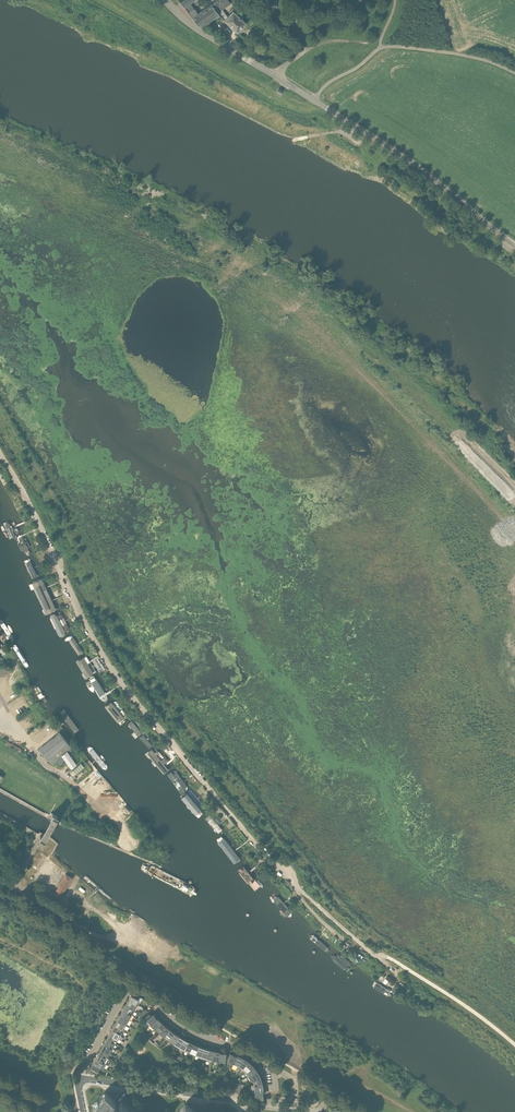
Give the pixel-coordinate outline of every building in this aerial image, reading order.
[(219,15),(218,13),(222,10),(231,4),(228,0),(217,0),(211,4),(198,13),(195,8),(189,13),(197,24),(202,27),(206,24),(219,15)] [(239,4),(237,6),(248,15),(247,17),(249,19),(251,17),(249,16),(252,14),(246,9),(239,4)] [(233,10),(224,20),(237,32),(246,22),(233,10)] [(1,500),(0,501),(0,517),(3,522),(10,518),(1,500)] [(19,532),(14,521),(11,523),(16,533),(19,532)] [(15,536),(9,522),(4,524),(11,538),(15,536)] [(30,553),(24,536),(18,539),(25,555),(30,553)] [(42,574),(35,559),(30,561),(36,576),(42,574)] [(34,586),(40,599),(51,595),(44,581),(34,586)] [(40,599),(46,613),(57,609),(51,595),(40,599)] [(64,635),(52,614),(46,618),(57,638),(64,635)] [(68,630),(60,614),(56,616),(64,633),(68,630)] [(2,619),(0,620),(0,624),(13,641),(16,638),(2,619)] [(82,652),(73,637),(69,640),(79,654),(82,652)] [(95,670),(84,656),(76,663),(86,677),(95,670)] [(108,696),(94,675),(89,679),(102,700),(108,696)] [(101,699),(90,682),(85,685),(96,702),(101,699)] [(117,701),(112,704),(125,720),(128,717),(117,701)] [(122,724),(122,725),(126,722),(125,720),(124,719),(122,717),(113,705),(109,706),(122,725),(122,724)] [(148,748),(152,744),(133,720),(128,724),(148,748)] [(71,768),(77,764),(67,751),(72,747),(59,732),(39,749),(48,760),(49,759),(53,764),(57,761),(60,764),(66,760),(71,768)] [(7,741),(6,743),(20,750),(22,748),(7,741)] [(76,773),(84,766),(81,762),(73,769),(76,773)] [(176,769),(168,775),(180,792),(188,786),(176,769)] [(190,792),(183,798),(198,815),(205,809),(190,792)] [(217,833),(222,828),(215,819),(210,813),(205,819),(217,833)] [(61,818),(57,816),(41,844),(46,847),(60,821),(61,818)] [(241,858),(226,838),(217,843),(235,864),(241,858)] [(271,887),(256,871),(247,861),(244,864),(253,874),(255,876),(264,886),(268,889),(271,887)] [(47,862),(42,870),(48,874),(53,866),(47,862)] [(31,880),(36,873),(29,868),(24,876),(31,880)] [(54,894),(60,898),(72,877),(66,874),(54,894)] [(278,896),(274,900),(283,912),(287,915),(288,915),(292,913),(278,896)] [(327,953),(331,949),(321,939),(317,943),(327,953)] [(353,965),(340,954),(334,960),(347,972),(353,965)] [(387,995),(391,990),(377,981),(374,986),(387,995)] [(128,1000),(138,1005),(140,1002),(137,1000),(138,998),(131,995),(128,1000)] [(135,1010),(138,1005),(128,1000),(126,1005),(135,1010)] [(123,1009),(132,1015),(135,1010),(126,1005),(123,1009)] [(120,1014),(130,1019),(132,1015),(123,1009),(120,1014)] [(147,1019),(151,1023),(157,1018),(153,1013),(151,1015),(149,1013),(144,1017),(146,1020),(147,1019)] [(118,1019),(127,1024),(130,1019),(120,1014),(118,1019)] [(150,1025),(154,1029),(161,1022),(157,1018),(151,1023),(150,1025)] [(115,1024),(124,1029),(127,1024),(118,1019),(115,1024)] [(157,1033),(158,1034),(165,1025),(161,1022),(154,1029),(157,1033)] [(112,1029),(121,1034),(124,1029),(115,1024),(112,1029)] [(163,1037),(165,1035),(169,1029),(165,1025),(158,1034),(163,1037)] [(109,1034),(118,1039),(121,1034),(112,1029),(109,1034)] [(165,1035),(169,1038),(174,1032),(169,1029),(165,1035)] [(168,1041),(173,1044),(179,1035),(174,1032),(169,1038),(168,1041)] [(107,1038),(115,1043),(116,1043),(118,1039),(109,1034),(107,1038)] [(175,1046),(178,1047),(183,1038),(179,1035),(173,1044),(175,1046)] [(104,1043),(112,1048),(115,1043),(107,1038),(104,1043)] [(178,1047),(183,1050),(188,1041),(185,1039),(183,1038),(178,1047)] [(183,1050),(189,1053),(193,1043),(188,1041),(183,1050)] [(101,1048),(110,1053),(113,1049),(112,1048),(104,1043),(101,1048)] [(189,1053),(195,1055),(198,1045),(193,1043),(189,1053)] [(195,1055),(200,1057),(203,1047),(198,1045),(195,1055)] [(202,1058),(206,1059),(209,1049),(203,1047),(200,1057),(202,1058)] [(98,1053),(108,1058),(110,1053),(101,1048),(98,1053)] [(206,1059),(212,1061),(214,1050),(209,1049),(206,1059)] [(96,1058),(105,1063),(108,1058),(98,1053),(96,1058)] [(233,1065),(233,1064),(236,1054),(230,1053),(229,1056),(228,1055),(227,1064),(233,1065)] [(233,1064),(237,1066),(242,1057),(236,1054),(233,1064)] [(237,1066),(241,1069),(248,1061),(242,1057),(237,1066)] [(93,1063),(100,1066),(102,1068),(105,1063),(96,1058),(93,1063)] [(241,1069),(245,1072),(253,1065),(248,1061),(241,1069)] [(96,1072),(97,1070),(100,1066),(93,1063),(93,1062),(89,1069),(96,1072)] [(250,1075),(257,1071),(253,1065),(245,1072),(248,1076),(250,1075)] [(253,1079),(260,1076),(257,1071),(250,1075),(248,1076),(250,1080),(253,1079)] [(122,1100),(119,1104),(115,1100),(115,1099),(105,1091),(91,1106),(98,1111),(105,1111),(109,1108),(113,1111),(135,1111),(122,1100)] [(195,1111),(185,1102),(177,1111),(196,1111),(195,1111)]
